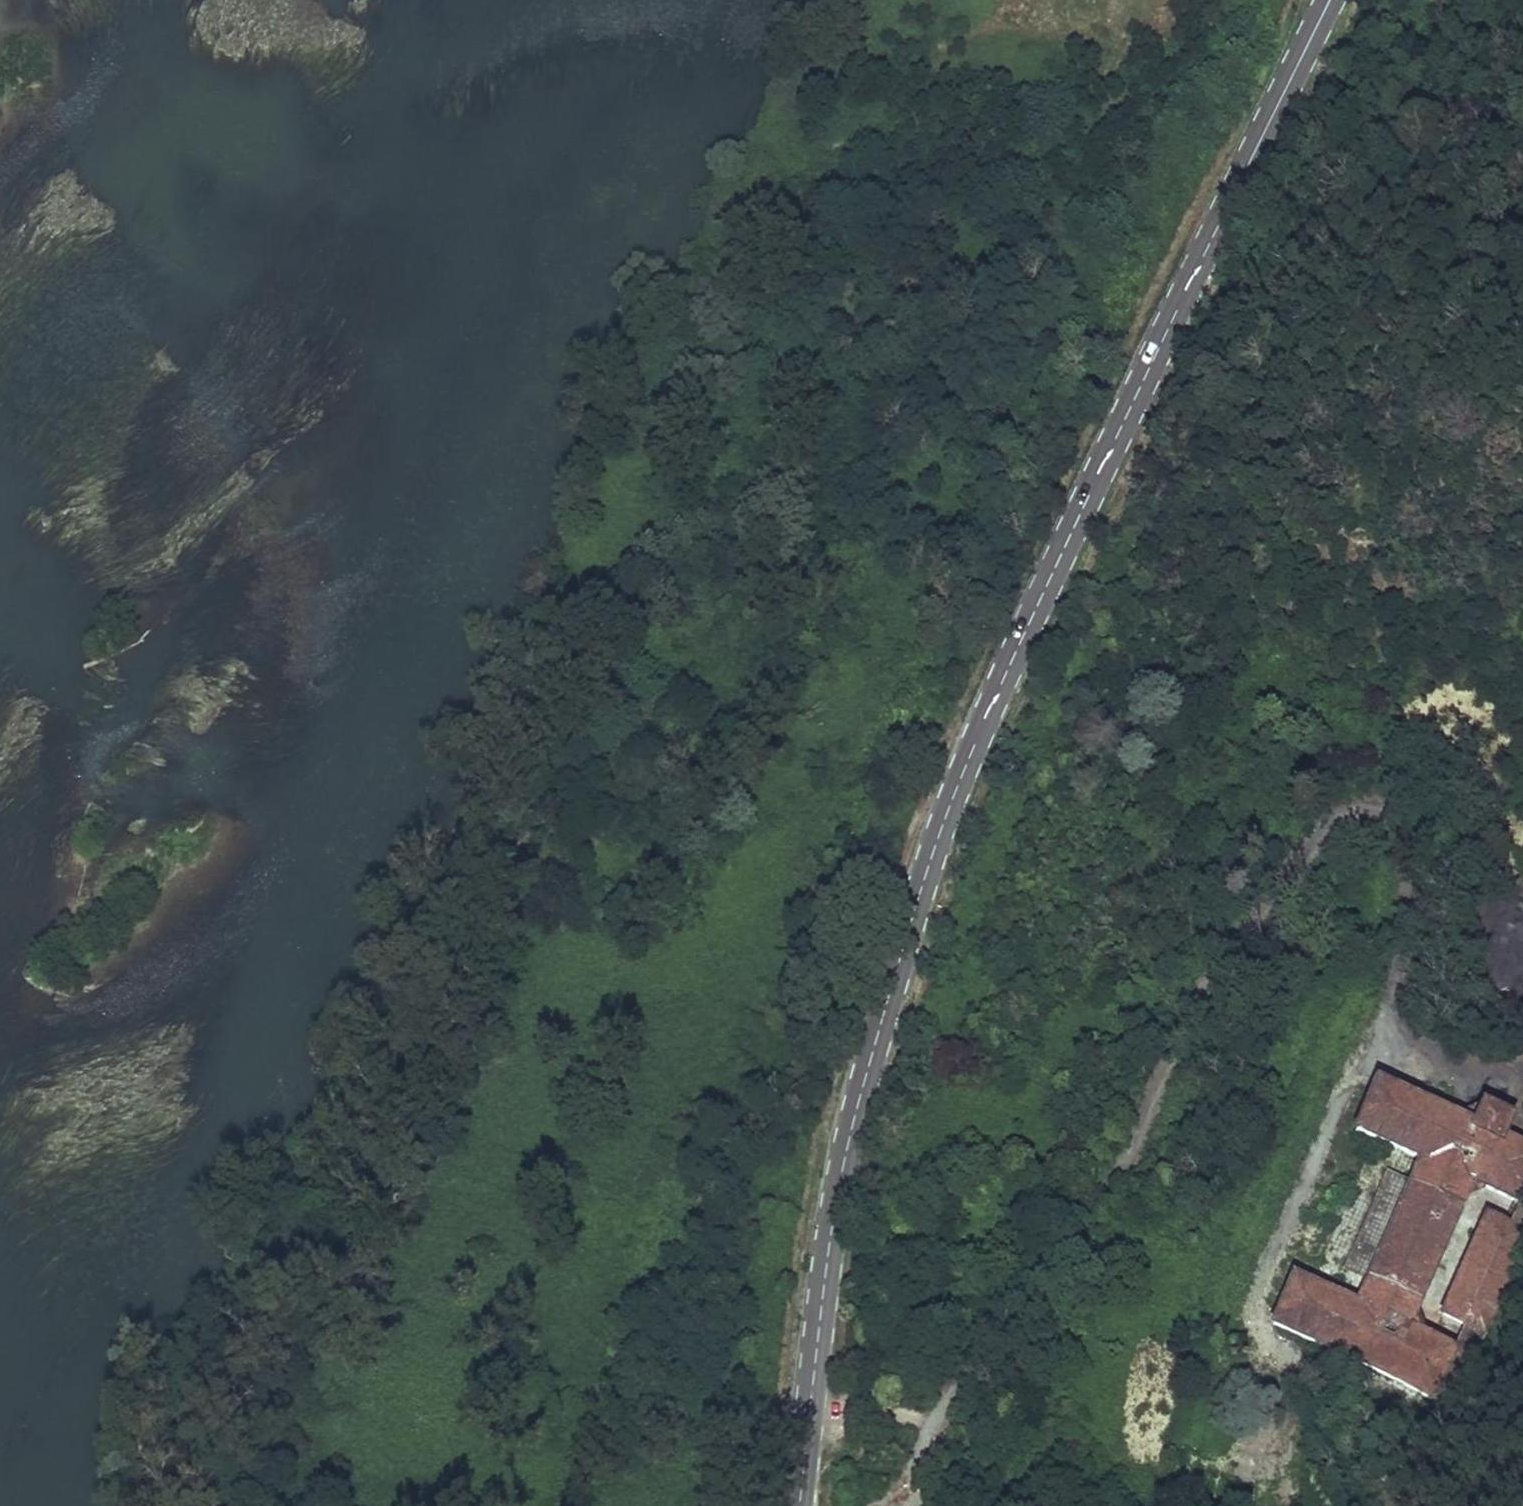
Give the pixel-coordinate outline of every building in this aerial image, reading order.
[(1522,1243),(1522,1151),(1505,1143),(1514,1123),(1485,1110),(1474,1133),(1379,1090),(1359,1134),(1423,1163),(1413,1185),(1395,1177),(1350,1275),(1372,1284),(1358,1313),(1293,1284),(1275,1323),(1450,1403),(1522,1243)]
